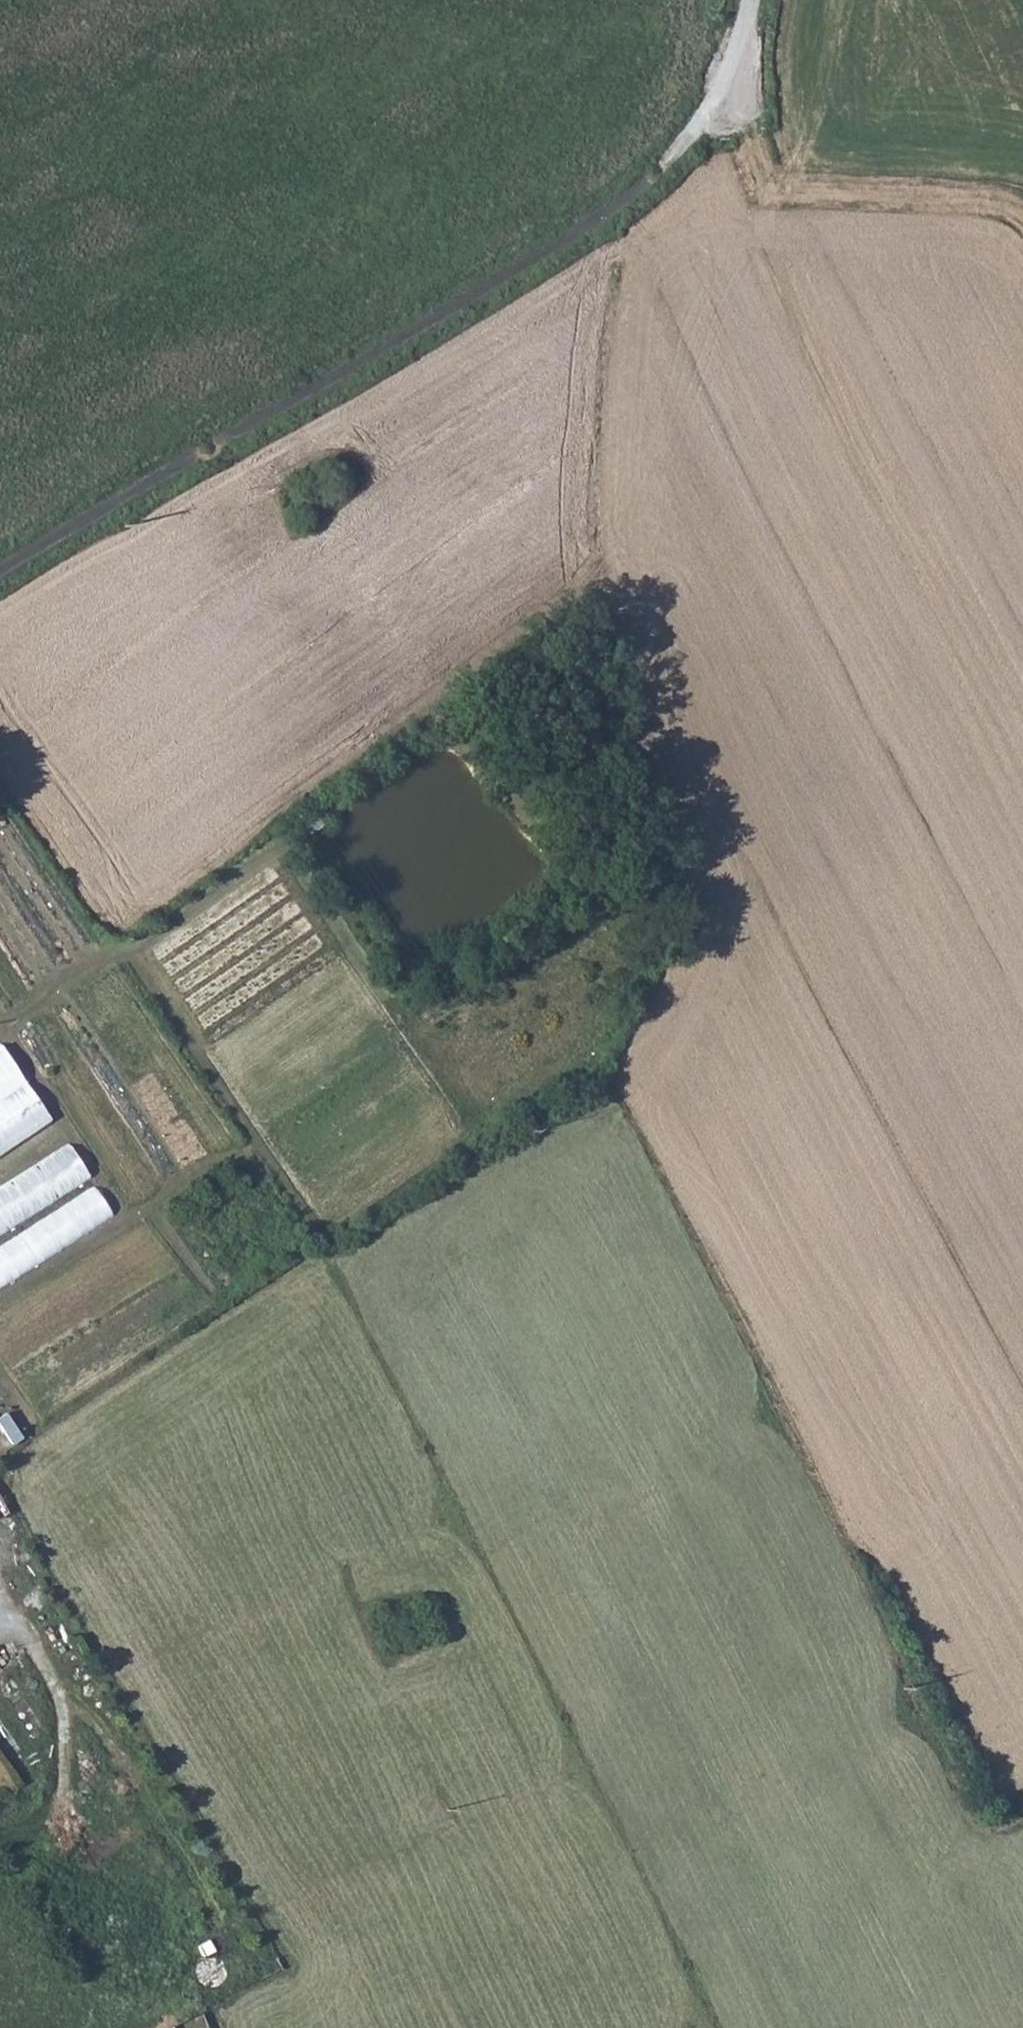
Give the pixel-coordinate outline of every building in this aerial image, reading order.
[(0,1044),(0,1154),(54,1121),(5,1041),(0,1044)] [(50,1250),(67,1239),(62,1230),(73,1223),(80,1234),(115,1212),(99,1187),(35,1228),(50,1250)] [(177,2027),(178,2027),(201,2027),(197,2018),(177,2027)]
